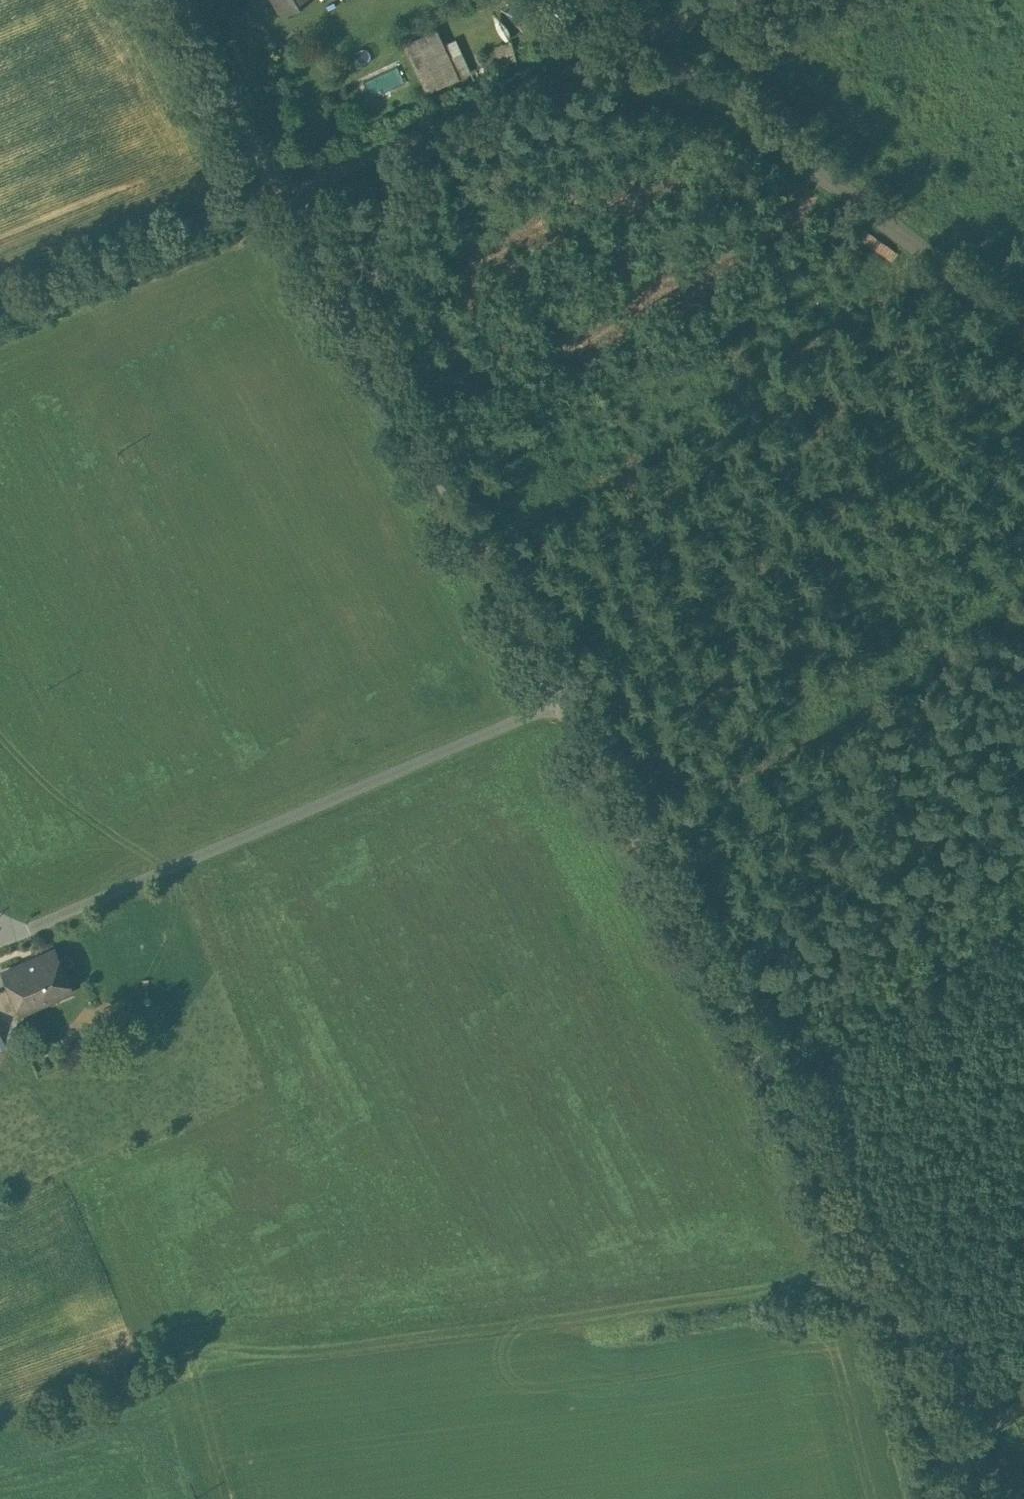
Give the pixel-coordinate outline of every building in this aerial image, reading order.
[(281,10),(299,0),(275,0),(281,10)] [(435,31),(404,46),(429,95),(459,80),(435,31)] [(457,39),(446,44),(459,75),(471,70),(457,39)] [(511,43),(495,48),(501,66),(517,61),(511,43)] [(54,949),(2,971),(9,987),(19,1010),(21,1010),(53,996),(50,989),(68,982),(54,949)] [(0,991),(0,1019),(19,1010),(9,987),(0,991)] [(0,1019),(0,1030),(3,1036),(27,1026),(21,1010),(19,1010),(0,1019)]
